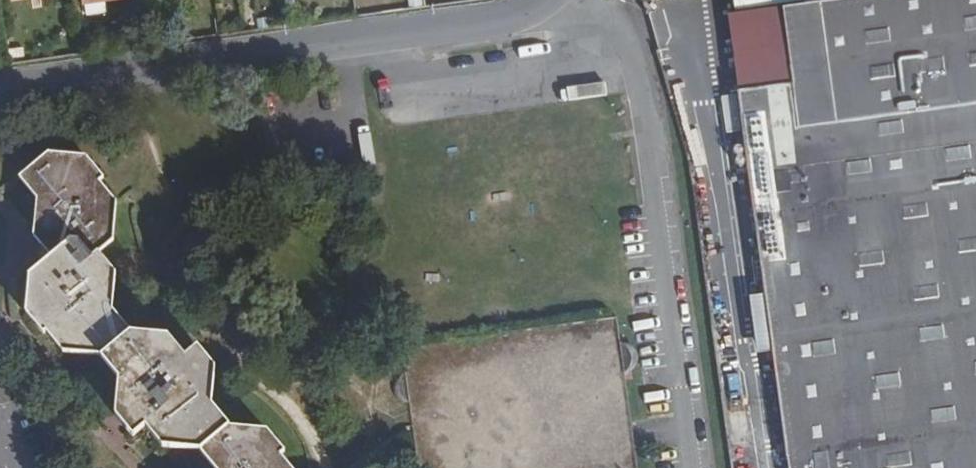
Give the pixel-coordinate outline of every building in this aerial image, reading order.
[(86,14),(108,11),(106,0),(85,0),(86,14)] [(818,3),(826,62),(790,66),(792,84),(738,91),(765,295),(774,352),(789,467),(975,467),(975,0),(838,0),(818,3)] [(792,84),(790,66),(826,62),(818,3),(727,14),(738,91),(792,84)] [(280,457),(284,453),(267,432),(229,428),(210,405),(214,369),(196,348),(184,358),(167,337),(129,333),(111,311),(115,274),(98,253),(113,241),(95,220),(115,203),(98,183),(103,179),(86,159),(47,155),(18,179),(35,199),(32,238),(49,258),(28,275),(25,314),(42,335),(45,333),(62,354),(100,359),(117,379),(114,416),(132,439),(145,428),(161,448),(199,451),(213,467),(289,467),(280,457)] [(757,354),(774,352),(765,295),(749,297),(757,354)] [(633,436),(632,422),(625,372),(629,370),(631,367),(634,364),(635,361),(635,358),(634,355),(633,351),(630,349),(625,345),(620,345),(617,318),(402,345),(398,346),(400,371),(397,375),(394,378),(393,382),(393,387),(394,391),(395,394),(397,396),(399,398),(403,400),(406,401),(410,402),(412,422),(407,424),(410,451),(406,455),(403,460),(403,463),(402,467),(638,467),(633,436)]
